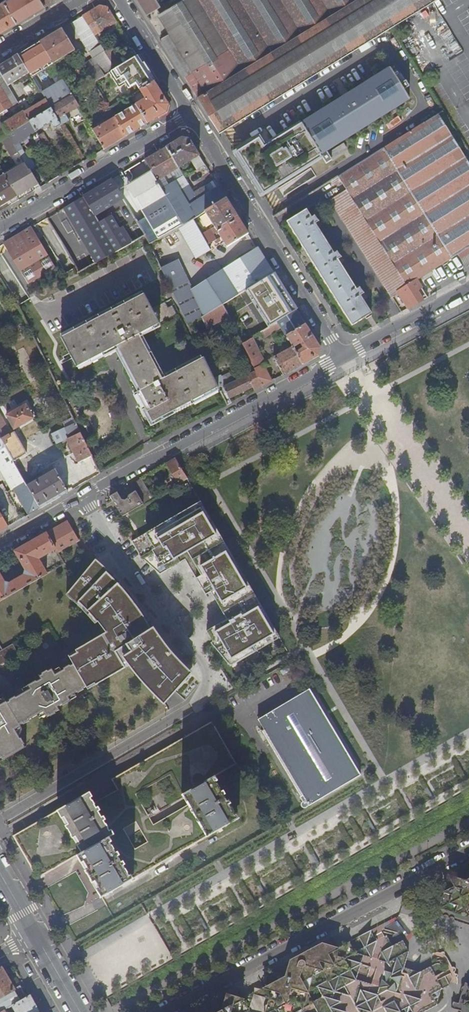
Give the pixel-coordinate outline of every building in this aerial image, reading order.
[(44,4),(41,0),(3,0),(3,1),(16,21),(44,4)] [(148,16),(155,11),(153,7),(158,4),(156,0),(138,0),(148,16)] [(159,10),(173,34),(163,40),(221,132),(248,115),(251,114),(260,108),(263,106),(312,76),(369,41),(390,28),(435,0),(175,0),(159,10)] [(16,21),(3,1),(0,3),(0,31),(16,21)] [(99,6),(83,17),(94,36),(115,22),(106,7),(99,6)] [(94,36),(83,17),(71,24),(93,59),(97,65),(86,71),(93,82),(109,73),(115,69),(104,52),(94,36)] [(74,51),(61,29),(39,43),(52,64),(56,62),(57,64),(59,63),(58,61),(74,51)] [(305,128),(242,167),(275,219),(332,183),(440,116),(426,94),(428,92),(410,63),(407,64),(404,60),(407,58),(389,30),(370,42),(369,41),(312,76),(322,92),(358,69),(381,55),(391,69),(367,84),(303,125),(305,128)] [(52,64),(39,43),(19,56),(29,73),(45,100),(50,108),(72,96),(66,87),(52,64)] [(137,56),(132,48),(118,56),(123,64),(137,56)] [(110,49),(104,52),(115,69),(120,66),(110,49)] [(358,69),(367,84),(391,69),(381,55),(358,69)] [(19,56),(0,67),(0,73),(7,86),(29,73),(19,56)] [(120,66),(115,69),(109,73),(124,99),(129,96),(130,96),(140,91),(140,90),(136,83),(134,85),(121,65),(120,66)] [(0,73),(0,122),(2,125),(6,123),(0,113),(17,103),(7,86),(0,73)] [(109,73),(93,82),(108,108),(124,99),(109,73)] [(140,90),(153,83),(148,76),(136,83),(140,90)] [(322,93),(322,92),(312,76),(263,106),(274,123),(322,93)] [(72,96),(80,90),(75,81),(66,87),(72,96)] [(135,105),(146,123),(165,112),(167,105),(153,82),(153,83),(140,90),(140,91),(143,96),(146,95),(147,97),(135,105)] [(22,87),(26,95),(35,92),(31,83),(22,87)] [(86,120),(72,96),(50,108),(60,125),(71,119),(75,127),(86,120)] [(50,108),(45,100),(23,113),(29,122),(50,108)] [(114,117),(125,136),(146,123),(135,105),(114,117)] [(60,125),(50,108),(29,122),(35,132),(50,123),(54,129),(60,125)] [(260,108),(251,114),(253,119),(264,112),(260,108)] [(29,122),(23,113),(23,112),(6,123),(2,125),(8,135),(29,122)] [(248,115),(221,132),(229,145),(256,128),(248,115)] [(332,183),(335,188),(342,184),(348,192),(331,202),(391,297),(398,293),(409,310),(428,299),(419,284),(417,281),(423,277),(468,248),(468,163),(440,116),(332,183)] [(92,130),(104,149),(125,136),(114,117),(92,130)] [(8,135),(14,145),(35,132),(29,122),(8,135)] [(37,136),(44,146),(48,144),(41,133),(37,136)] [(17,151),(14,145),(8,135),(0,139),(0,140),(10,155),(17,151)] [(181,138),(166,147),(178,168),(191,161),(197,170),(205,165),(189,140),(181,138)] [(178,168),(166,147),(145,160),(152,171),(157,180),(178,168)] [(31,188),(33,192),(39,188),(24,162),(2,175),(3,176),(15,197),(31,188)] [(157,180),(152,171),(127,186),(145,218),(137,223),(144,236),(149,245),(162,237),(184,225),(159,184),(157,180)] [(10,205),(17,201),(15,197),(3,176),(0,177),(0,206),(8,201),(10,205)] [(123,199),(111,180),(63,209),(95,263),(144,236),(137,223),(135,220),(118,230),(110,216),(98,223),(94,216),(109,207),(110,210),(114,208),(112,205),(123,199)] [(226,198),(219,187),(188,205),(174,180),(167,185),(164,181),(159,184),(184,225),(193,219),(205,212),(226,198)] [(248,233),(226,198),(205,212),(227,247),(248,233)] [(353,327),(373,314),(361,297),(365,294),(360,287),(356,288),(339,261),(342,258),(336,251),(334,252),(317,225),(320,223),(314,216),(312,217),(308,211),(288,224),(353,327)] [(162,237),(176,265),(208,246),(201,233),(193,219),(184,225),(162,237)] [(55,268),(31,228),(4,244),(28,284),(55,268)] [(201,233),(208,246),(215,241),(216,243),(220,241),(218,238),(215,240),(209,230),(201,233)] [(162,237),(149,245),(187,324),(202,316),(223,304),(273,273),(257,249),(189,293),(178,270),(176,265),(162,237)] [(176,265),(178,270),(210,250),(208,246),(176,265)] [(231,321),(235,329),(260,314),(252,300),(279,283),(273,273),(223,304),(231,321)] [(151,422),(218,388),(212,376),(204,358),(162,380),(139,335),(159,324),(156,318),(159,317),(156,311),(153,312),(144,294),(62,338),(77,367),(116,346),(140,391),(136,393),(151,422)] [(235,329),(242,345),(252,339),(261,333),(278,322),(296,311),(288,297),(260,314),(235,329)] [(220,326),(231,321),(223,304),(202,316),(187,324),(191,331),(204,325),(205,326),(216,320),(220,326)] [(286,336),(305,324),(296,311),(278,322),(281,327),(286,336)] [(261,333),(264,338),(281,327),(278,322),(261,333)] [(292,347),(302,365),(318,356),(320,349),(305,324),(286,336),(292,347)] [(252,339),(256,348),(266,341),(264,338),(261,333),(252,339)] [(256,372),(263,386),(271,381),(272,381),(264,365),(265,364),(256,348),(252,339),(242,345),(256,372)] [(273,358),(283,375),(302,365),(292,347),(283,352),(282,350),(279,351),(280,354),(273,358)] [(252,388),(254,391),(263,386),(256,372),(226,386),(222,377),(218,379),(216,374),(212,376),(218,388),(225,401),(252,388)] [(33,419),(26,405),(6,416),(14,430),(33,419)] [(1,439),(14,462),(27,454),(15,431),(10,434),(0,415),(0,438),(1,439)] [(62,423),(65,429),(75,423),(73,418),(62,423)] [(78,463),(91,456),(75,423),(65,429),(52,435),(57,444),(67,440),(78,463)] [(11,490),(25,482),(1,439),(0,438),(0,471),(11,490)] [(186,453),(175,460),(178,464),(189,458),(186,453)] [(178,464),(186,477),(196,471),(190,460),(189,458),(178,464)] [(175,460),(166,465),(177,484),(187,479),(186,477),(178,464),(175,460)] [(27,486),(40,508),(68,493),(55,471),(27,486)] [(152,499),(140,479),(132,485),(136,492),(143,504),(152,499)] [(15,491),(28,515),(40,508),(27,486),(25,482),(11,490),(12,492),(15,491)] [(120,501),(116,493),(109,498),(121,517),(143,504),(136,492),(129,496),(128,499),(124,502),(122,501),(120,501)] [(199,501),(144,533),(151,545),(144,552),(166,571),(185,558),(206,593),(212,592),(228,619),(208,631),(215,642),(213,643),(234,666),(282,638),(199,501)] [(70,526),(67,522),(14,552),(25,570),(24,575),(8,584),(3,583),(0,577),(0,602),(46,575),(37,559),(55,549),(58,554),(79,541),(70,526)] [(106,632),(70,654),(91,689),(128,667),(149,690),(165,705),(192,675),(169,649),(153,627),(150,630),(128,598),(112,577),(93,559),(66,593),(106,632)] [(86,687),(73,665),(70,667),(69,666),(63,669),(64,670),(61,672),(59,668),(53,672),(52,670),(48,672),(47,671),(41,674),(42,676),(39,677),(41,680),(37,682),(36,681),(28,686),(28,687),(23,690),(24,694),(19,697),(16,692),(0,701),(0,758),(1,759),(2,759),(3,761),(25,748),(23,745),(24,745),(21,739),(19,739),(18,737),(20,736),(21,730),(20,727),(22,725),(23,726),(29,723),(28,722),(37,717),(38,720),(44,716),(46,718),(49,716),(50,717),(55,714),(55,713),(59,711),(57,708),(62,705),(63,706),(71,702),(70,701),(76,697),(74,694),(77,692),(78,694),(83,690),(83,689),(86,687)] [(360,776),(309,689),(257,719),(264,730),(261,732),(300,796),(302,795),(308,806),(360,776)] [(117,789),(92,803),(87,793),(56,810),(56,809),(12,835),(28,862),(37,878),(77,854),(100,896),(163,860),(236,817),(211,776),(235,762),(210,721),(111,778),(117,789)] [(465,880),(445,875),(453,889),(443,891),(437,909),(448,902),(456,904),(454,914),(465,908),(468,915),(468,878),(465,880)] [(338,947),(332,937),(289,960),(285,975),(270,970),(268,971),(263,987),(243,998),(226,993),(225,993),(225,994),(222,1009),(216,1011),(249,1011),(254,994),(268,998),(264,1011),(270,1011),(275,1009),(281,1011),(302,1011),(303,1008),(312,1002),(317,1011),(408,1011),(409,1006),(413,1011),(424,1011),(438,1005),(442,989),(449,985),(445,977),(438,980),(430,966),(419,972),(404,968),(408,951),(402,940),(392,945),(386,936),(375,940),(370,930),(367,932),(358,936),(364,947),(355,952),(349,941),(339,947),(338,947)] [(27,997),(23,990),(16,988),(14,990),(1,968),(0,969),(0,1011),(1,1011),(5,1010),(12,1006),(27,997)] [(30,995),(27,997),(12,1006),(16,1011),(39,1011),(30,995)]
